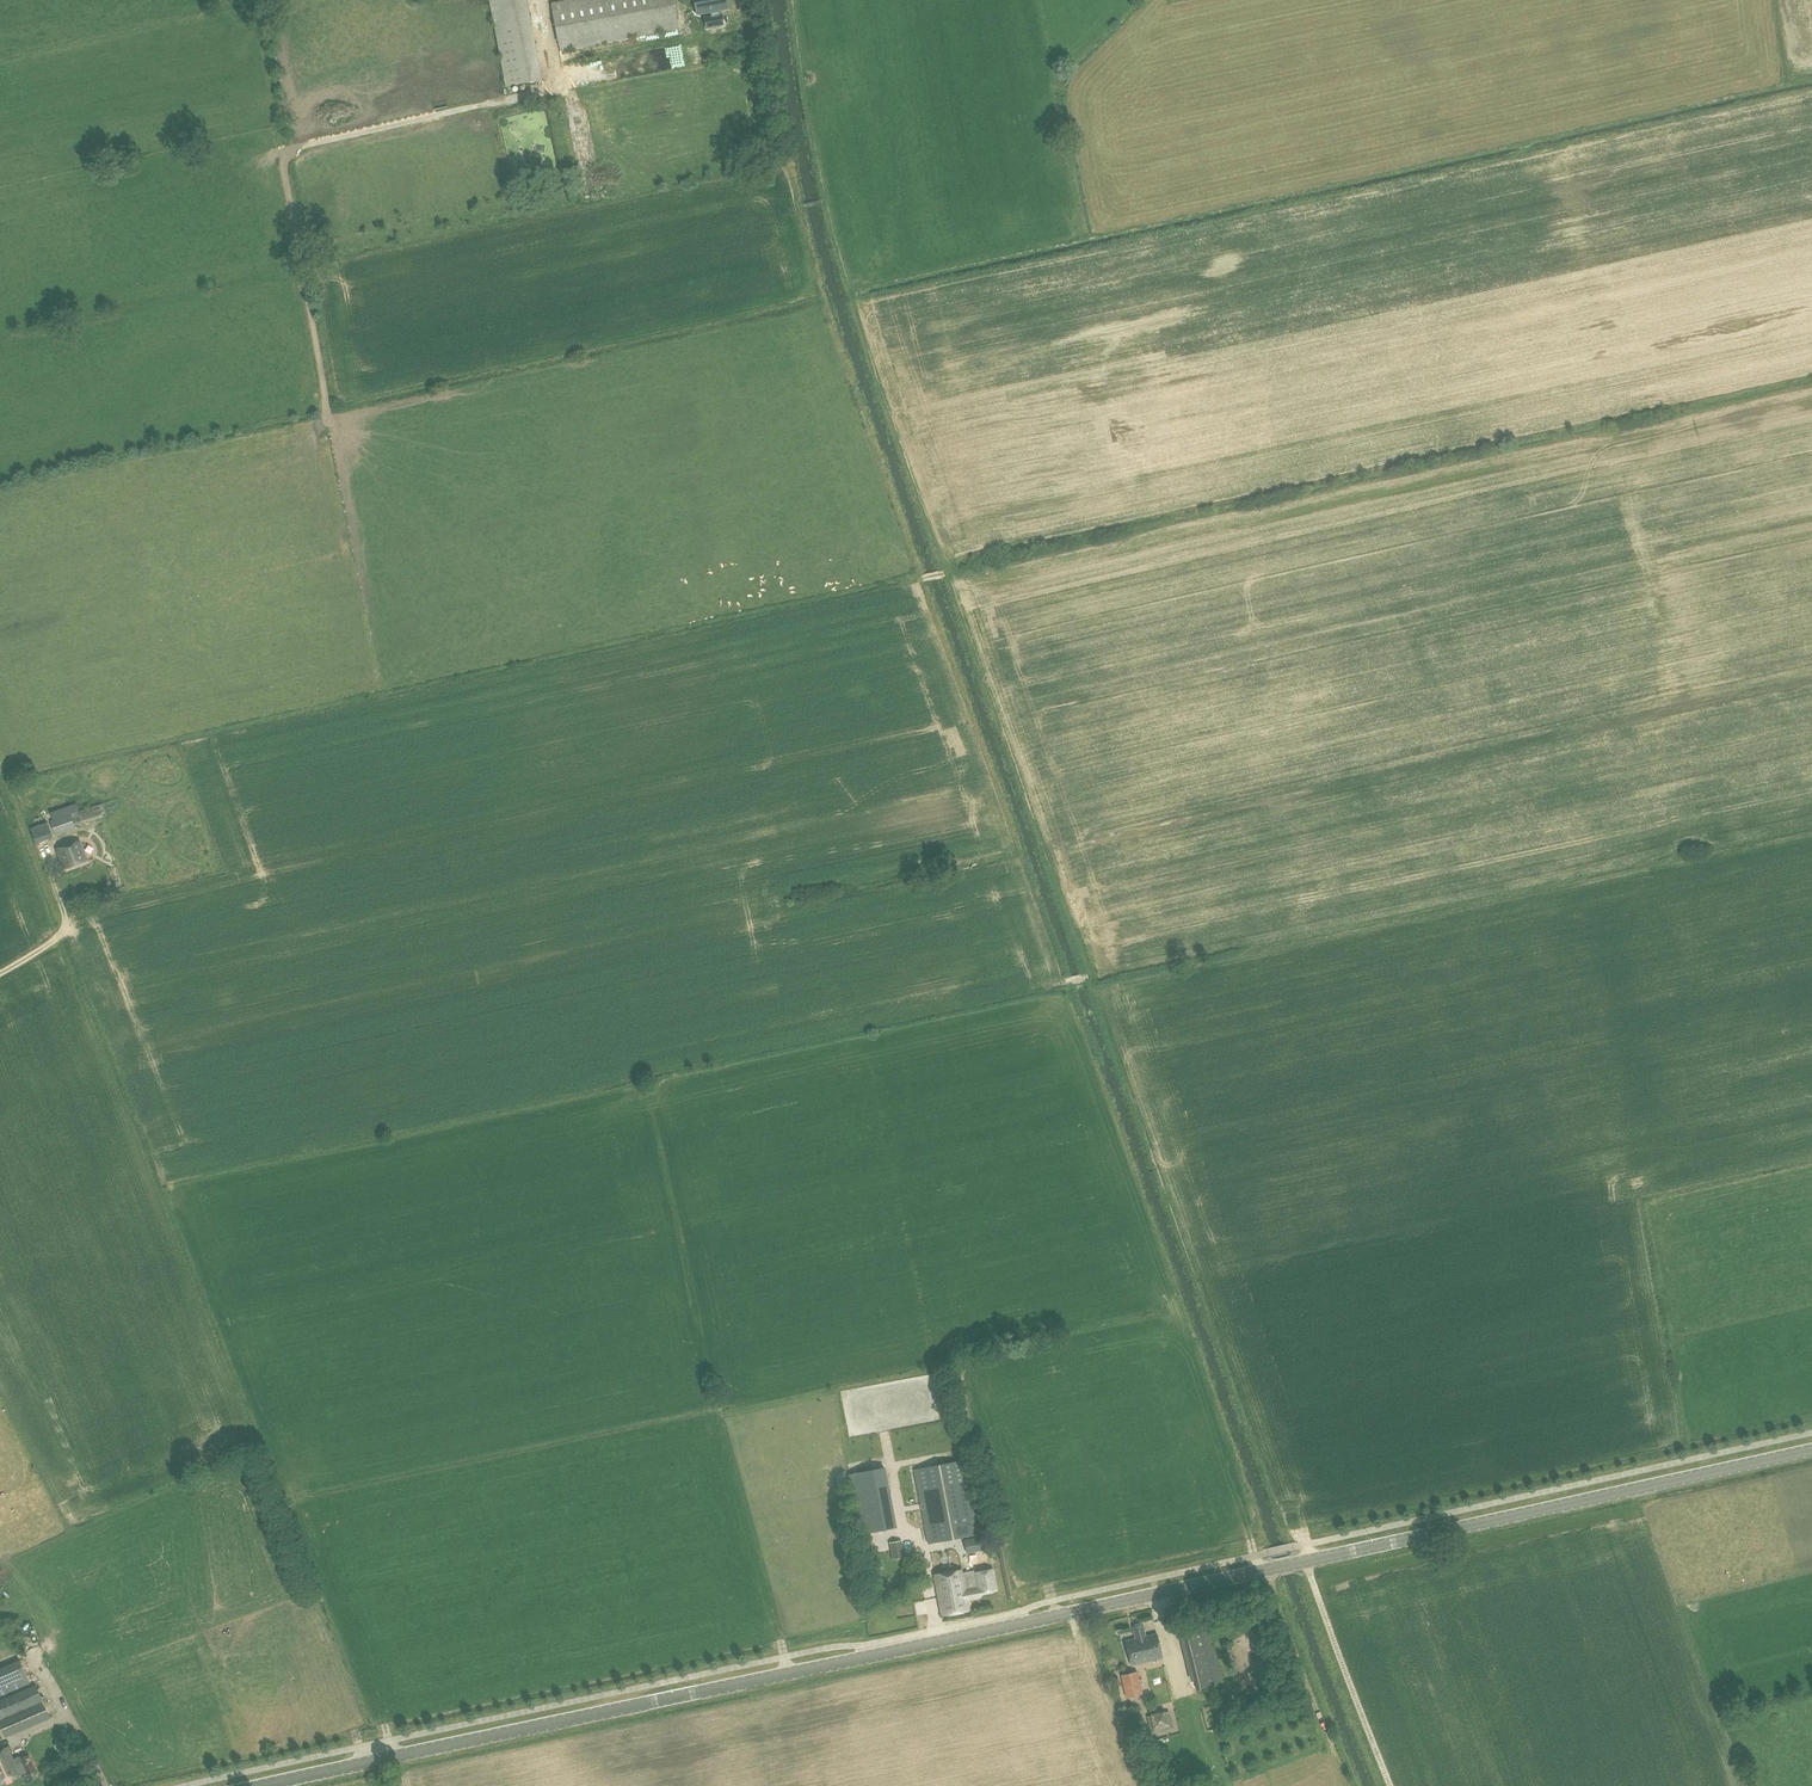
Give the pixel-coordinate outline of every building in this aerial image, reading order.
[(506,87),(542,80),(527,0),(489,0),(506,87)] [(561,51),(679,29),(673,0),(566,0),(552,3),(561,51)] [(698,13),(710,11),(711,17),(705,18),(707,27),(723,24),(722,15),(721,15),(720,9),(728,8),(726,0),(695,0),(698,13)] [(592,134),(593,152),(602,152),(601,134),(592,134)] [(599,174),(578,175),(579,198),(600,197),(599,174)] [(67,807),(62,808),(65,815),(69,814),(70,813),(80,810),(77,803),(67,807)] [(80,810),(70,813),(75,826),(103,817),(100,808),(99,804),(80,810)] [(50,812),(53,819),(65,815),(62,808),(50,812)] [(75,826),(70,813),(69,814),(65,815),(53,819),(51,820),(56,835),(76,828),(75,826)] [(52,836),(47,823),(32,829),(36,842),(52,836)] [(87,860),(80,840),(57,848),(64,868),(87,860)] [(804,1424),(818,1425),(818,1415),(808,1415),(809,1406),(804,1406),(804,1424)] [(914,1469),(928,1543),(979,1534),(965,1459),(914,1469)] [(849,1474),(860,1534),(897,1527),(885,1466),(849,1474)] [(984,1536),(965,1540),(967,1553),(987,1549),(984,1536)] [(903,1557),(900,1540),(889,1542),(892,1559),(903,1557)] [(966,1591),(964,1591),(960,1570),(935,1575),(943,1614),(969,1609),(967,1599),(981,1596),(980,1593),(997,1590),(993,1569),(970,1574),(970,1571),(963,1572),(966,1591)] [(1126,1641),(1132,1664),(1162,1656),(1157,1634),(1146,1636),(1143,1624),(1134,1626),(1136,1638),(1126,1641)] [(30,1683),(20,1659),(0,1668),(0,1696),(30,1683)] [(1120,1675),(1126,1697),(1142,1693),(1137,1671),(1120,1675)] [(1222,1683),(1220,1674),(1195,1680),(1197,1690),(1222,1683)] [(5,1737),(50,1718),(36,1684),(0,1700),(0,1725),(5,1737)] [(1173,1728),(1168,1710),(1147,1716),(1151,1733),(1173,1728)] [(27,1744),(30,1751),(58,1738),(51,1723),(20,1737),(23,1745),(27,1744)] [(27,1771),(23,1763),(17,1766),(14,1758),(10,1747),(0,1751),(0,1782),(20,1773),(20,1774),(27,1771)] [(29,1754),(21,1757),(23,1763),(27,1771),(27,1773),(36,1769),(29,1754)]
